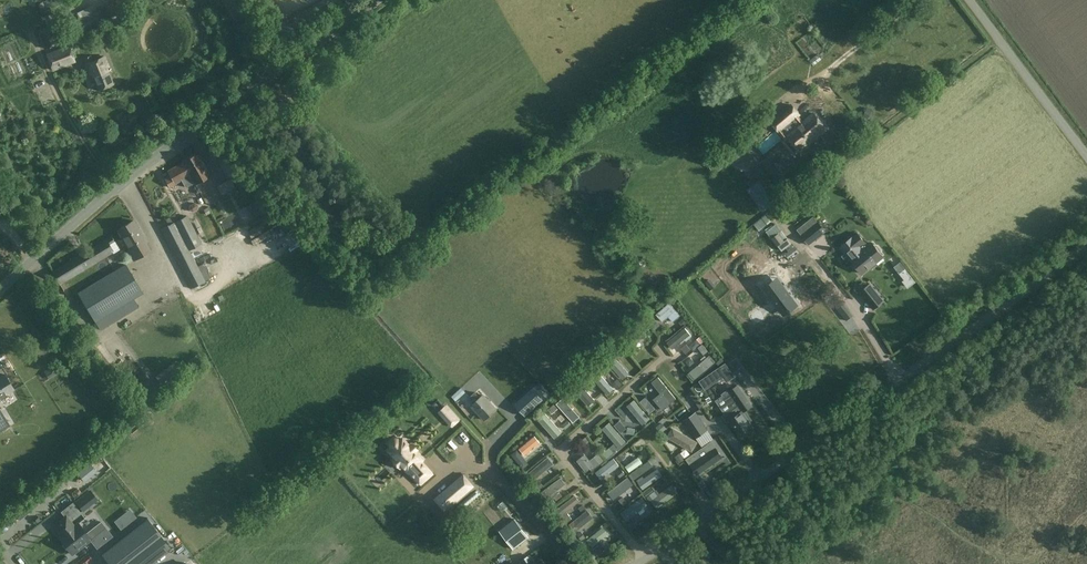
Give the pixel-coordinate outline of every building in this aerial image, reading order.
[(109,17),(115,14),(111,4),(105,7),(109,17)] [(84,28),(103,19),(99,10),(92,13),(90,7),(78,13),(84,28)] [(286,17),(271,29),(284,45),(298,34),(286,17)] [(44,48),(54,44),(49,29),(38,33),(44,48)] [(53,72),(76,63),(69,45),(46,54),(53,72)] [(89,73),(91,72),(99,90),(114,84),(106,66),(109,65),(105,55),(93,60),(90,55),(84,58),(86,63),(85,63),(89,73)] [(812,112),(803,120),(799,117),(802,115),(792,104),(771,123),(778,130),(785,139),(787,138),(800,153),(828,130),(812,112)] [(730,155),(738,149),(732,141),(720,149),(722,151),(727,158),(730,155)] [(209,151),(214,162),(222,158),(217,147),(209,151)] [(727,158),(722,151),(713,157),(718,164),(727,158)] [(183,161),(183,162),(194,182),(195,183),(210,175),(197,153),(183,161)] [(186,187),(194,182),(183,162),(168,170),(171,175),(165,178),(170,187),(176,183),(176,182),(181,179),(186,187)] [(761,179),(768,174),(764,169),(757,173),(761,179)] [(783,198),(767,176),(757,184),(772,205),(783,198)] [(203,196),(206,205),(220,200),(217,191),(203,196)] [(188,207),(197,203),(193,195),(184,199),(188,207)] [(188,214),(160,228),(190,288),(206,281),(190,250),(202,244),(188,214)] [(808,245),(826,232),(814,217),(797,230),(802,235),(801,236),(808,245)] [(133,220),(118,229),(131,251),(146,241),(133,220)] [(258,226),(248,231),(251,238),(261,233),(258,226)] [(851,258),(852,259),(869,245),(868,244),(858,231),(853,235),(841,245),(847,252),(843,255),(848,261),(851,258)] [(784,241),(778,233),(771,238),(777,246),(784,241)] [(111,235),(52,271),(60,284),(114,252),(110,244),(115,241),(111,235)] [(753,245),(761,256),(773,247),(765,236),(753,245)] [(869,245),(852,259),(863,272),(884,255),(872,241),(868,244),(869,245)] [(126,263),(78,292),(95,322),(144,292),(126,263)] [(783,312),(795,303),(775,277),(763,286),(783,312)] [(874,308),(885,299),(871,282),(860,290),(874,308)] [(852,316),(841,302),(836,306),(847,320),(852,316)] [(670,303),(657,314),(664,322),(670,317),(674,322),(682,315),(670,303)] [(646,330),(642,326),(627,339),(631,344),(646,330)] [(674,350),(692,335),(686,328),(668,343),(674,350)] [(627,366),(615,352),(606,361),(618,374),(627,366)] [(696,356),(685,366),(691,373),(702,363),(696,356)] [(157,377),(168,371),(163,362),(152,368),(157,377)] [(726,365),(711,375),(716,383),(724,378),(727,383),(735,378),(726,365)] [(45,371),(49,379),(58,373),(53,366),(45,371)] [(590,375),(605,390),(611,385),(596,369),(590,375)] [(0,377),(0,400),(15,390),(4,375),(0,377)] [(659,377),(652,383),(670,405),(677,399),(659,377)] [(708,377),(701,382),(706,390),(714,385),(708,377)] [(596,400),(580,382),(573,388),(589,406),(596,400)] [(737,385),(729,391),(743,410),(744,410),(751,405),(737,385)] [(456,401),(465,392),(461,388),(452,397),(456,401)] [(542,399),(532,389),(515,404),(525,415),(542,399)] [(562,391),(555,394),(558,400),(565,397),(562,391)] [(743,410),(729,391),(727,392),(726,391),(721,394),(723,397),(719,399),(728,413),(723,416),(728,423),(730,421),(740,435),(753,426),(748,420),(751,419),(744,410),(743,410)] [(483,395),(480,398),(476,392),(469,398),(473,404),(471,406),(484,421),(496,410),(483,395)] [(557,404),(574,423),(581,417),(564,398),(557,404)] [(651,420),(634,399),(627,405),(644,426),(651,420)] [(11,426),(0,409),(0,433),(11,426)] [(708,430),(696,412),(684,420),(696,438),(708,430)] [(556,439),(563,433),(546,414),(539,420),(556,439)] [(460,421),(455,416),(449,421),(454,426),(460,421)] [(723,417),(715,420),(719,429),(726,427),(723,417)] [(618,448),(626,442),(610,422),(602,429),(618,448)] [(633,442),(640,437),(637,432),(629,437),(633,442)] [(379,437),(367,447),(370,452),(382,441),(379,437)] [(539,441),(535,437),(515,456),(519,460),(539,441)] [(403,438),(400,441),(399,439),(396,439),(393,439),(391,441),(390,444),(390,447),(392,448),(389,451),(408,472),(409,471),(421,484),(432,474),(420,461),(422,460),(415,451),(416,450),(412,446),(411,447),(403,438)] [(605,441),(598,447),(602,453),(610,448),(605,441)] [(633,446),(638,453),(644,448),(640,442),(633,446)] [(722,456),(716,448),(710,452),(706,445),(686,459),(697,474),(722,456)] [(580,448),(572,454),(577,460),(585,453),(580,448)] [(624,465),(638,457),(635,451),(620,459),(624,465)] [(577,460),(586,472),(595,465),(585,454),(577,460)] [(555,465),(549,457),(528,474),(534,482),(555,465)] [(639,457),(625,466),(629,472),(643,462),(639,457)] [(84,481),(96,471),(86,459),(74,469),(84,481)] [(620,466),(614,459),(596,473),(602,481),(620,466)] [(556,471),(540,484),(545,491),(561,478),(556,471)] [(655,471),(638,484),(643,490),(659,478),(655,471)] [(456,484),(466,495),(476,487),(466,476),(456,484)] [(635,485),(629,477),(608,493),(615,501),(635,485)] [(707,486),(702,479),(697,482),(702,489),(707,486)] [(658,509),(679,493),(673,484),(651,501),(658,509)] [(63,489),(53,497),(58,502),(67,494),(63,489)] [(445,513),(455,505),(446,493),(436,502),(445,513)] [(89,507),(81,496),(74,502),(82,512),(89,507)] [(580,502),(575,496),(556,509),(560,516),(580,502)] [(641,497),(628,507),(632,512),(645,502),(641,497)] [(77,508),(64,517),(54,526),(61,536),(59,538),(72,555),(91,540),(97,547),(111,535),(101,522),(86,534),(77,523),(74,526),(70,522),(81,513),(77,508)] [(568,525),(573,532),(593,517),(587,510),(568,525)] [(120,530),(131,522),(124,514),(114,522),(120,530)] [(111,563),(148,563),(170,547),(147,517),(102,552),(111,563)] [(505,527),(500,531),(514,549),(520,544),(513,536),(522,529),(514,519),(505,527)] [(587,540),(593,548),(609,534),(603,527),(587,540)] [(157,558),(160,563),(165,563),(174,558),(170,551),(157,558)] [(536,563),(530,555),(520,561),(522,563),(544,563),(541,560),(536,563)]
